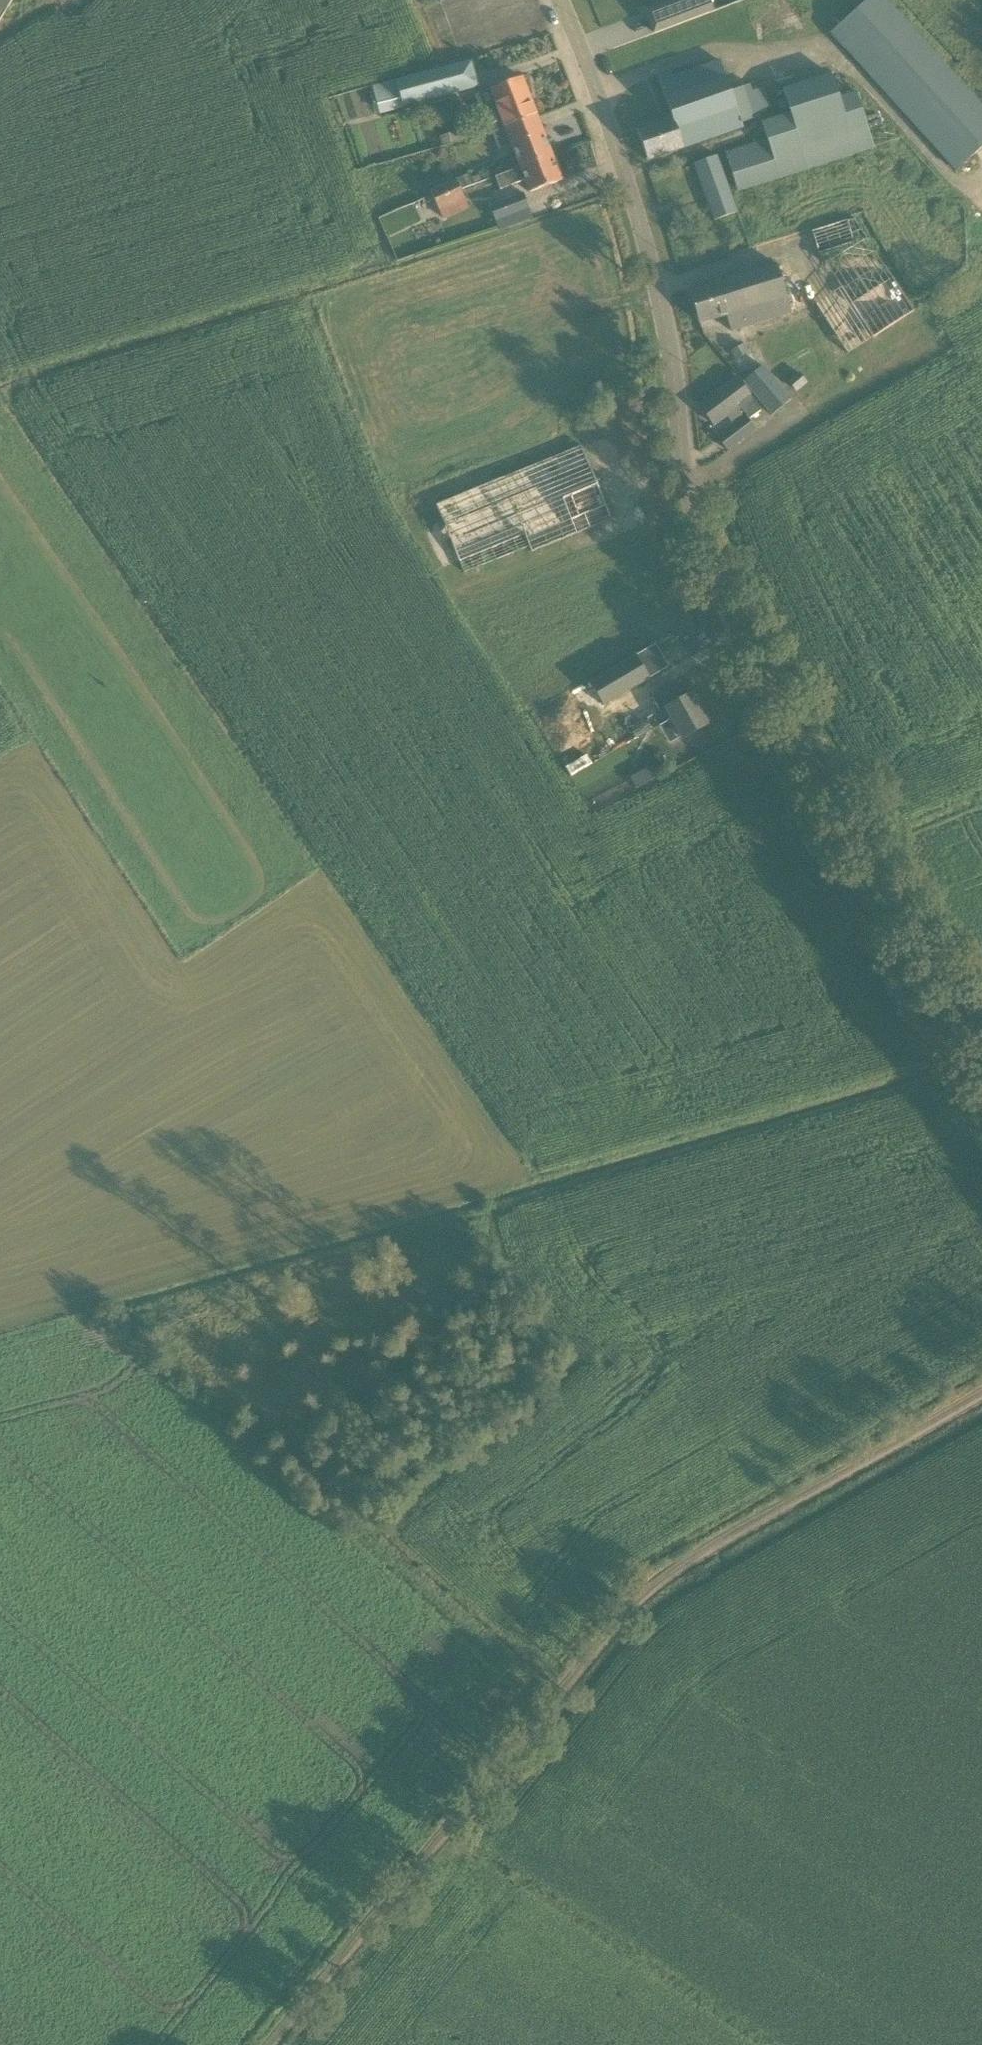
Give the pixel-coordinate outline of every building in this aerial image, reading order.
[(13,0),(0,0),(0,22),(13,0)] [(645,12),(653,33),(712,11),(708,0),(676,0),(645,12)] [(955,172),(981,147),(981,106),(886,0),(866,0),(830,33),(955,172)] [(394,80),(371,86),(378,114),(390,111),(479,87),(471,59),(441,67),(394,80)] [(636,130),(647,161),(741,128),(740,123),(759,117),(758,113),(770,109),(762,88),(752,91),(750,85),(730,92),(720,62),(673,78),(671,73),(658,77),(671,118),(636,130)] [(726,154),(738,191),(873,149),(865,124),(855,92),(838,97),(831,74),(783,90),(790,112),(762,121),(768,140),(726,154)] [(524,181),(528,193),(562,180),(522,77),(474,96),(488,135),(504,129),(519,168),(495,178),(499,190),(524,181)] [(440,139),(442,147),(459,142),(457,134),(440,139)] [(693,164),(714,221),(738,212),(717,155),(693,164)] [(429,192),(442,220),(468,208),(455,179),(429,192)] [(490,206),(499,230),(533,217),(524,193),(490,206)] [(819,254),(839,288),(815,304),(846,354),(913,311),(866,236),(854,218),(813,231),(819,254)] [(726,315),(731,332),(791,314),(776,261),(715,279),(717,283),(690,291),(700,323),(726,315)] [(742,346),(731,352),(735,359),(746,353),(742,346)] [(742,381),(771,417),(791,399),(763,365),(742,381)] [(787,381),(797,392),(807,382),(798,372),(787,381)] [(699,405),(714,425),(727,415),(733,425),(717,437),(727,450),(754,430),(748,420),(761,410),(742,384),(739,386),(734,380),(699,405)] [(438,504),(464,573),(530,547),(532,552),(611,520),(581,446),(438,504)] [(635,656),(590,683),(604,707),(649,680),(635,656)] [(682,700),(673,684),(658,693),(682,738),(707,725),(705,722),(709,719),(702,707),(698,710),(690,695),(682,700)] [(619,711),(629,729),(660,712),(650,694),(619,711)]
